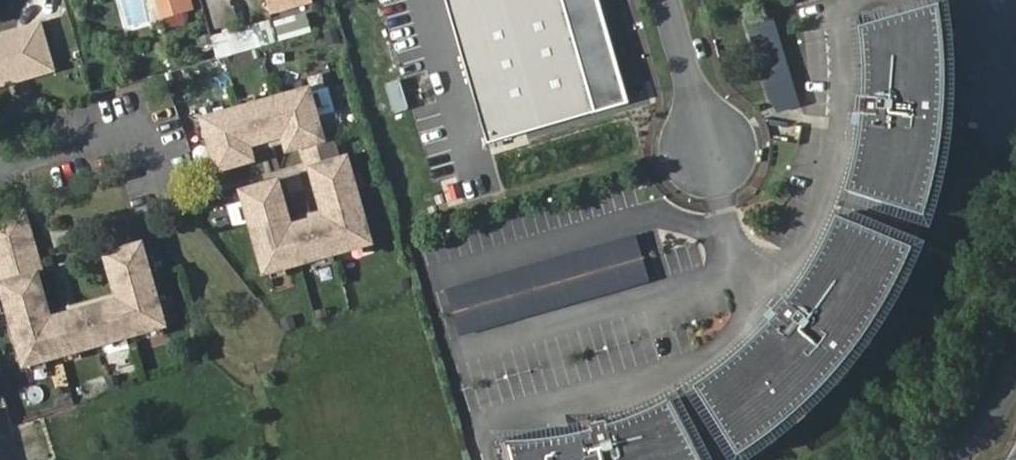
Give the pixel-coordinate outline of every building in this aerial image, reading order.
[(188,0),(153,0),(160,22),(166,32),(183,28),(188,23),(185,15),(192,13),(188,0)] [(270,16),(312,4),(311,0),(265,0),(270,16)] [(487,145),(631,102),(600,0),(443,0),(487,145)] [(499,431),(499,459),(715,459),(736,448),(756,435),(768,427),(783,414),(802,397),(832,366),(814,353),(825,339),(843,353),(852,342),(865,326),(888,293),(906,260),(912,245),(919,231),(924,215),(933,184),(936,173),(941,151),(945,122),(923,120),(924,103),(946,105),(947,93),(947,56),(945,21),(943,0),(939,0),(864,12),(867,86),(890,88),(888,116),(865,114),(862,137),(858,157),(852,180),(846,197),(838,215),(829,234),(818,254),(803,276),(794,287),(787,296),(803,308),(786,331),(769,318),(749,338),(735,350),(693,380),(672,392),(653,401),(630,409),(611,415),(600,418),(606,441),(578,448),(573,425),(558,428),(545,430),(521,431),(499,431)] [(770,112),(798,105),(773,10),(746,17),(770,112)] [(303,22),(271,30),(276,50),(309,41),(303,22)] [(271,28),(209,45),(215,67),(276,50),(271,30),(271,28)] [(39,30),(24,34),(25,38),(14,41),(13,37),(0,41),(0,91),(52,76),(39,30)] [(867,86),(851,85),(850,102),(866,104),(865,114),(888,116),(890,88),(867,86)] [(314,91),(321,115),(335,110),(328,86),(314,91)] [(311,165),(306,167),(317,203),(328,200),(331,213),(277,228),(273,216),(284,213),(274,179),(237,191),(260,272),(368,242),(343,156),(334,158),(327,136),(320,138),(305,88),(198,118),(213,170),(237,163),(232,148),(287,133),(291,147),(296,146),(301,162),(310,159),(311,165)] [(945,122),(946,105),(924,103),(923,120),(945,122)] [(310,159),(301,162),(303,167),(306,167),(311,165),(310,159)] [(21,210),(0,216),(0,293),(20,365),(162,325),(138,242),(102,253),(111,286),(121,282),(125,295),(36,321),(33,308),(43,305),(34,272),(29,273),(28,267),(36,265),(21,210)] [(444,287),(457,335),(650,284),(637,236),(444,287)] [(38,271),(36,265),(28,267),(29,273),(34,272),(38,271)] [(780,304),(766,293),(755,307),(769,318),(786,331),(803,308),(787,296),(780,304)] [(825,339),(814,353),(832,366),(843,353),(825,339)] [(586,406),(569,410),(573,425),(578,448),(606,441),(600,418),(590,421),(586,406)]
